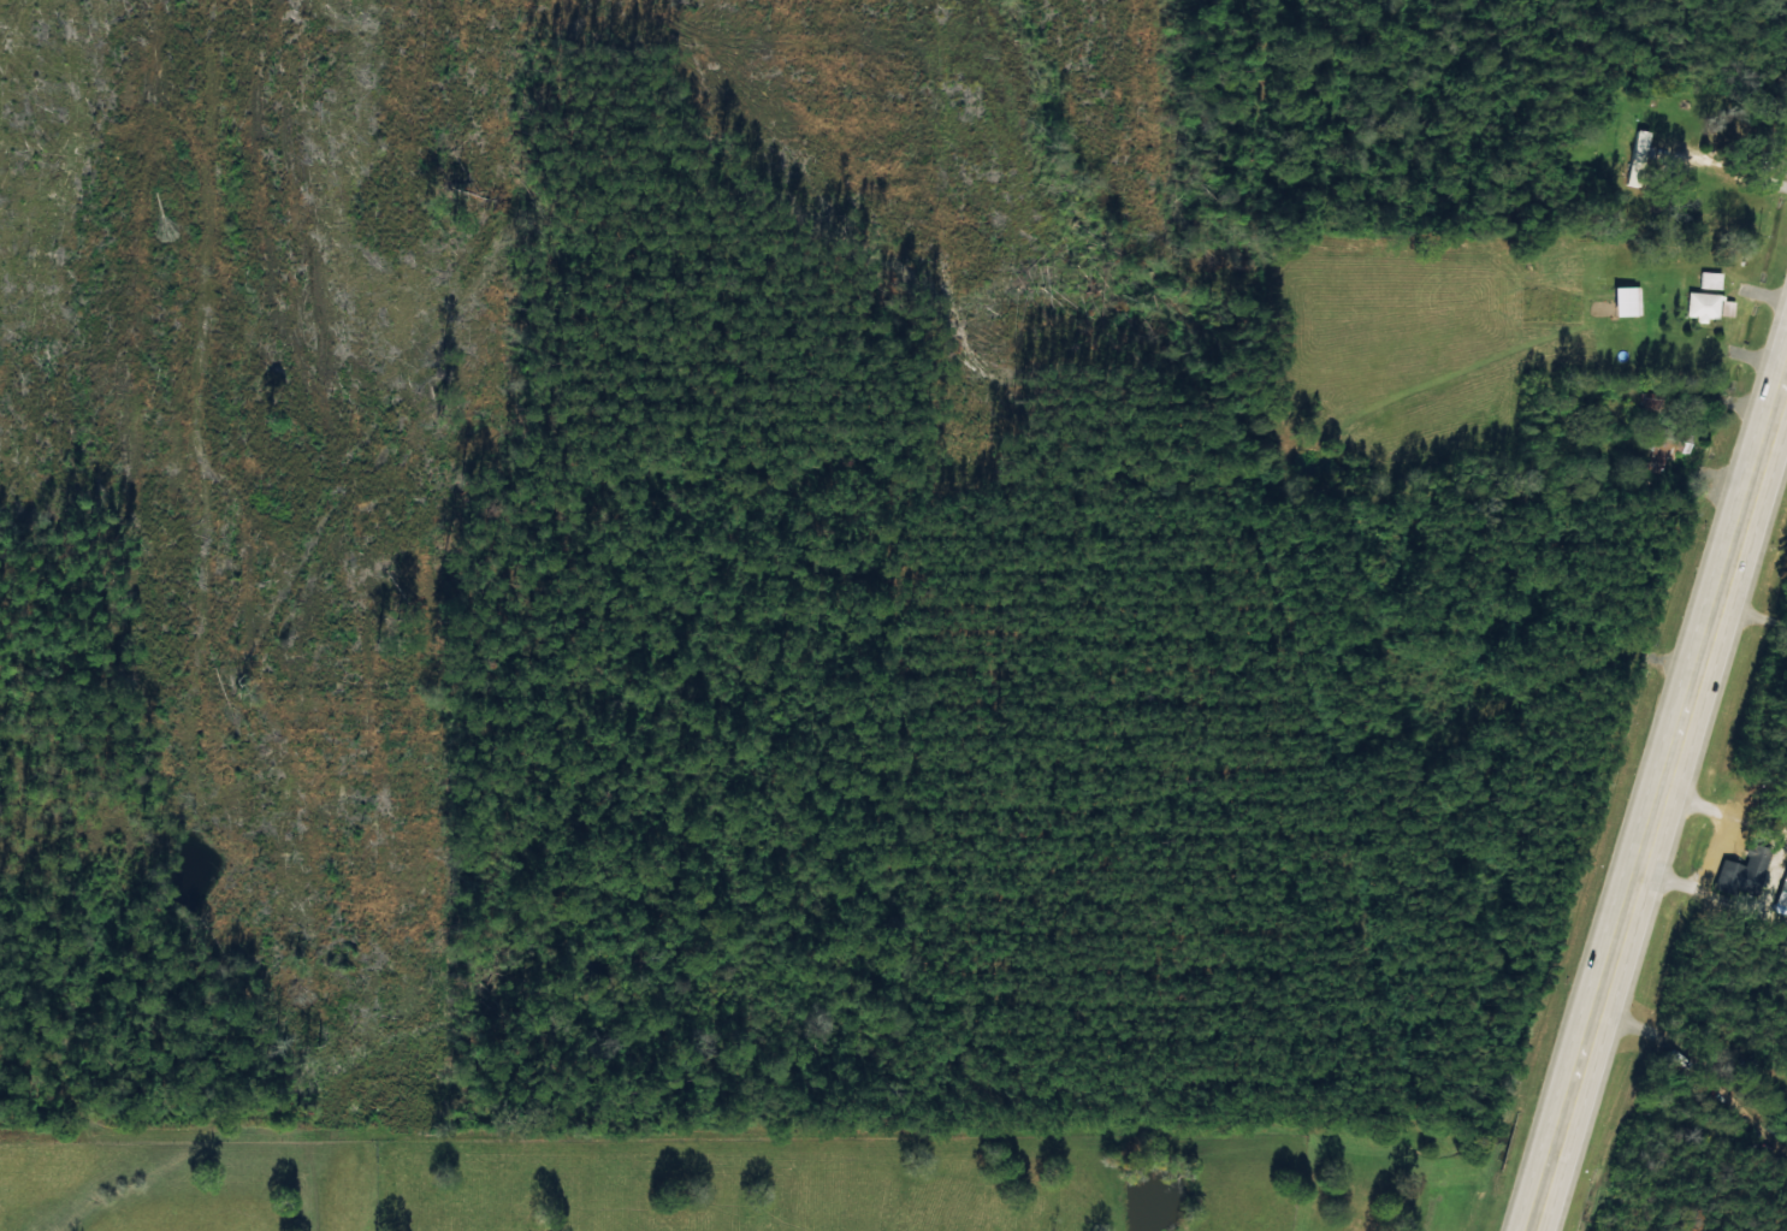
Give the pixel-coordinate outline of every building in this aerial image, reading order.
[(1645,131),(1632,127),(1625,153),(1644,158),(1648,146),(1641,144),(1645,131)] [(1695,286),(1716,288),(1718,271),(1697,270),(1695,286)] [(1729,315),(1730,300),(1720,300),(1721,292),(1682,291),(1681,315),(1692,315),(1692,318),(1715,319),(1715,314),(1729,315)] [(1751,895),(1766,849),(1747,843),(1740,865),(1717,858),(1708,888),(1730,895),(1732,889),(1751,895)] [(1777,879),(1770,904),(1786,909),(1786,882),(1777,879)]
